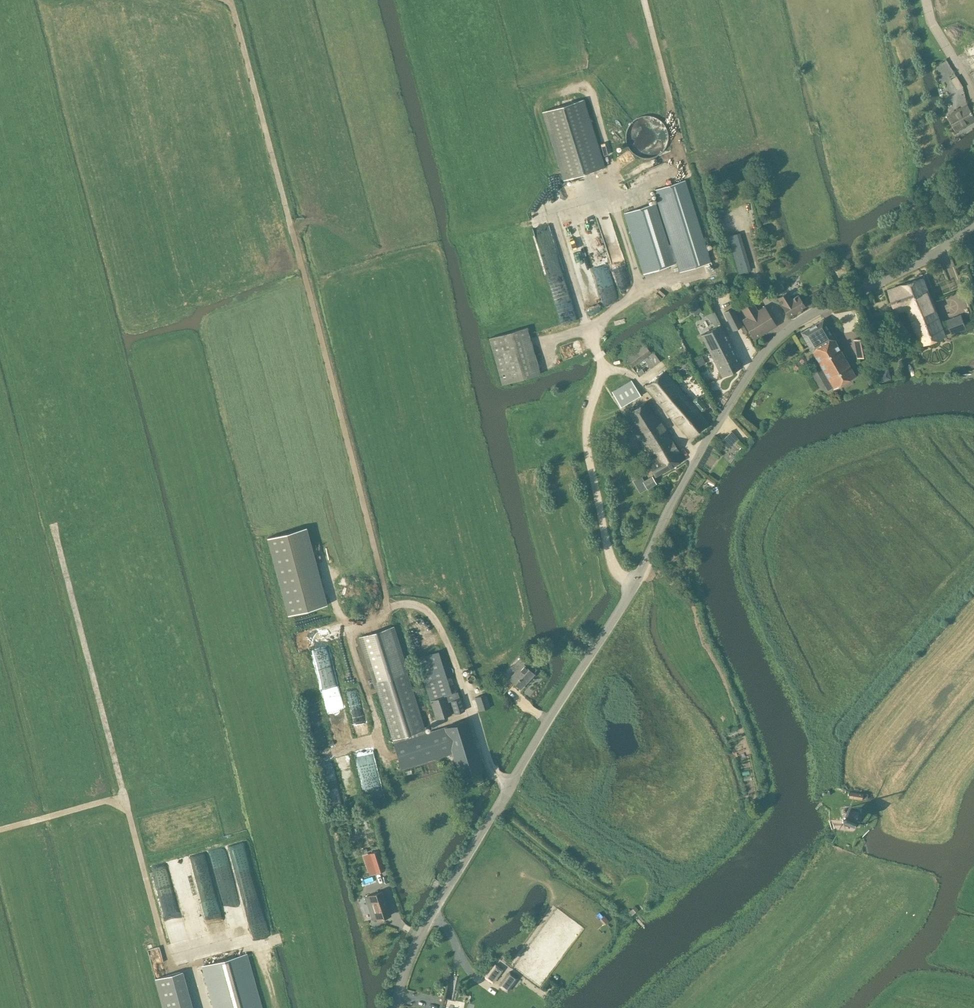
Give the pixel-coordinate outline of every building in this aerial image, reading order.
[(960,81),(957,76),(951,79),(954,84),(960,81)] [(541,111),(562,179),(603,167),(583,98),(541,111)] [(947,116),(956,131),(973,122),(973,117),(967,105),(947,116)] [(628,145),(632,150),(638,154),(644,156),(651,155),(657,153),(662,149),(666,143),(668,137),(667,130),(664,124),(660,119),(654,116),(647,114),(640,115),(634,119),(629,124),(626,131),(626,138),(628,145)] [(670,244),(669,245),(672,254),(673,253),(679,272),(711,262),(685,180),(654,190),(670,244)] [(672,254),(669,245),(656,203),(623,213),(643,274),(675,264),(672,254)] [(896,313),(897,313),(906,309),(911,321),(920,346),(946,336),(928,291),(924,277),(888,290),(896,313)] [(789,316),(805,306),(798,295),(791,299),(787,292),(777,298),(789,316)] [(776,325),(764,306),(758,310),(751,299),(740,306),(746,317),(742,319),(754,339),(776,325)] [(724,312),(734,331),(742,327),(733,308),(724,312)] [(973,317),(964,320),(962,314),(947,320),(952,333),(967,327),(967,326),(973,324),(973,319),(973,317)] [(801,332),(819,363),(833,387),(855,375),(822,320),(801,332)] [(701,334),(712,356),(732,346),(721,324),(701,334)] [(488,338),(502,385),(541,374),(527,327),(488,338)] [(869,356),(865,337),(853,339),(856,358),(869,356)] [(653,352),(651,353),(644,344),(625,358),(632,368),(638,377),(660,361),(653,352)] [(732,346),(712,356),(722,376),(742,366),(732,346)] [(693,402),(692,403),(664,370),(644,385),(689,439),(708,423),(699,412),(701,411),(702,411),(703,410),(704,410),(705,409),(706,408),(697,397),(696,398),(693,400),(693,401),(693,402)] [(621,407),(640,395),(632,380),(612,392),(621,407)] [(624,414),(636,436),(647,455),(654,451),(656,454),(646,460),(655,476),(670,468),(684,459),(667,430),(665,430),(647,400),(624,414)] [(731,431),(721,441),(728,448),(738,438),(731,431)] [(621,444),(616,449),(620,453),(624,448),(621,444)] [(644,480),(641,475),(633,480),(640,493),(655,484),(651,476),(644,480)] [(392,740),(393,740),(393,743),(426,733),(425,730),(393,625),(360,636),(392,740)] [(527,659),(523,663),(509,678),(520,689),(534,674),(533,672),(537,668),(527,659)] [(456,692),(446,695),(448,701),(450,701),(455,714),(465,710),(461,697),(460,698),(458,691),(456,692)] [(475,697),(479,711),(491,708),(486,694),(475,697)] [(446,695),(430,700),(436,720),(452,715),(448,701),(446,695)] [(444,727),(426,733),(393,743),(401,769),(452,753),(459,775),(482,768),(468,720),(444,727)] [(850,791),(849,798),(862,800),(863,797),(863,793),(850,791)] [(859,811),(844,809),(842,824),(858,825),(859,811)] [(370,854),(376,872),(384,869),(378,851),(370,854)] [(372,919),(377,918),(377,919),(390,915),(382,891),(365,897),(372,919)] [(247,953),(202,965),(214,1007),(262,1007),(247,953)] [(495,964),(485,977),(493,983),(502,969),(495,964)] [(183,971),(155,979),(163,1007),(193,1007),(183,971)] [(507,991),(517,977),(509,971),(499,985),(507,991)]
